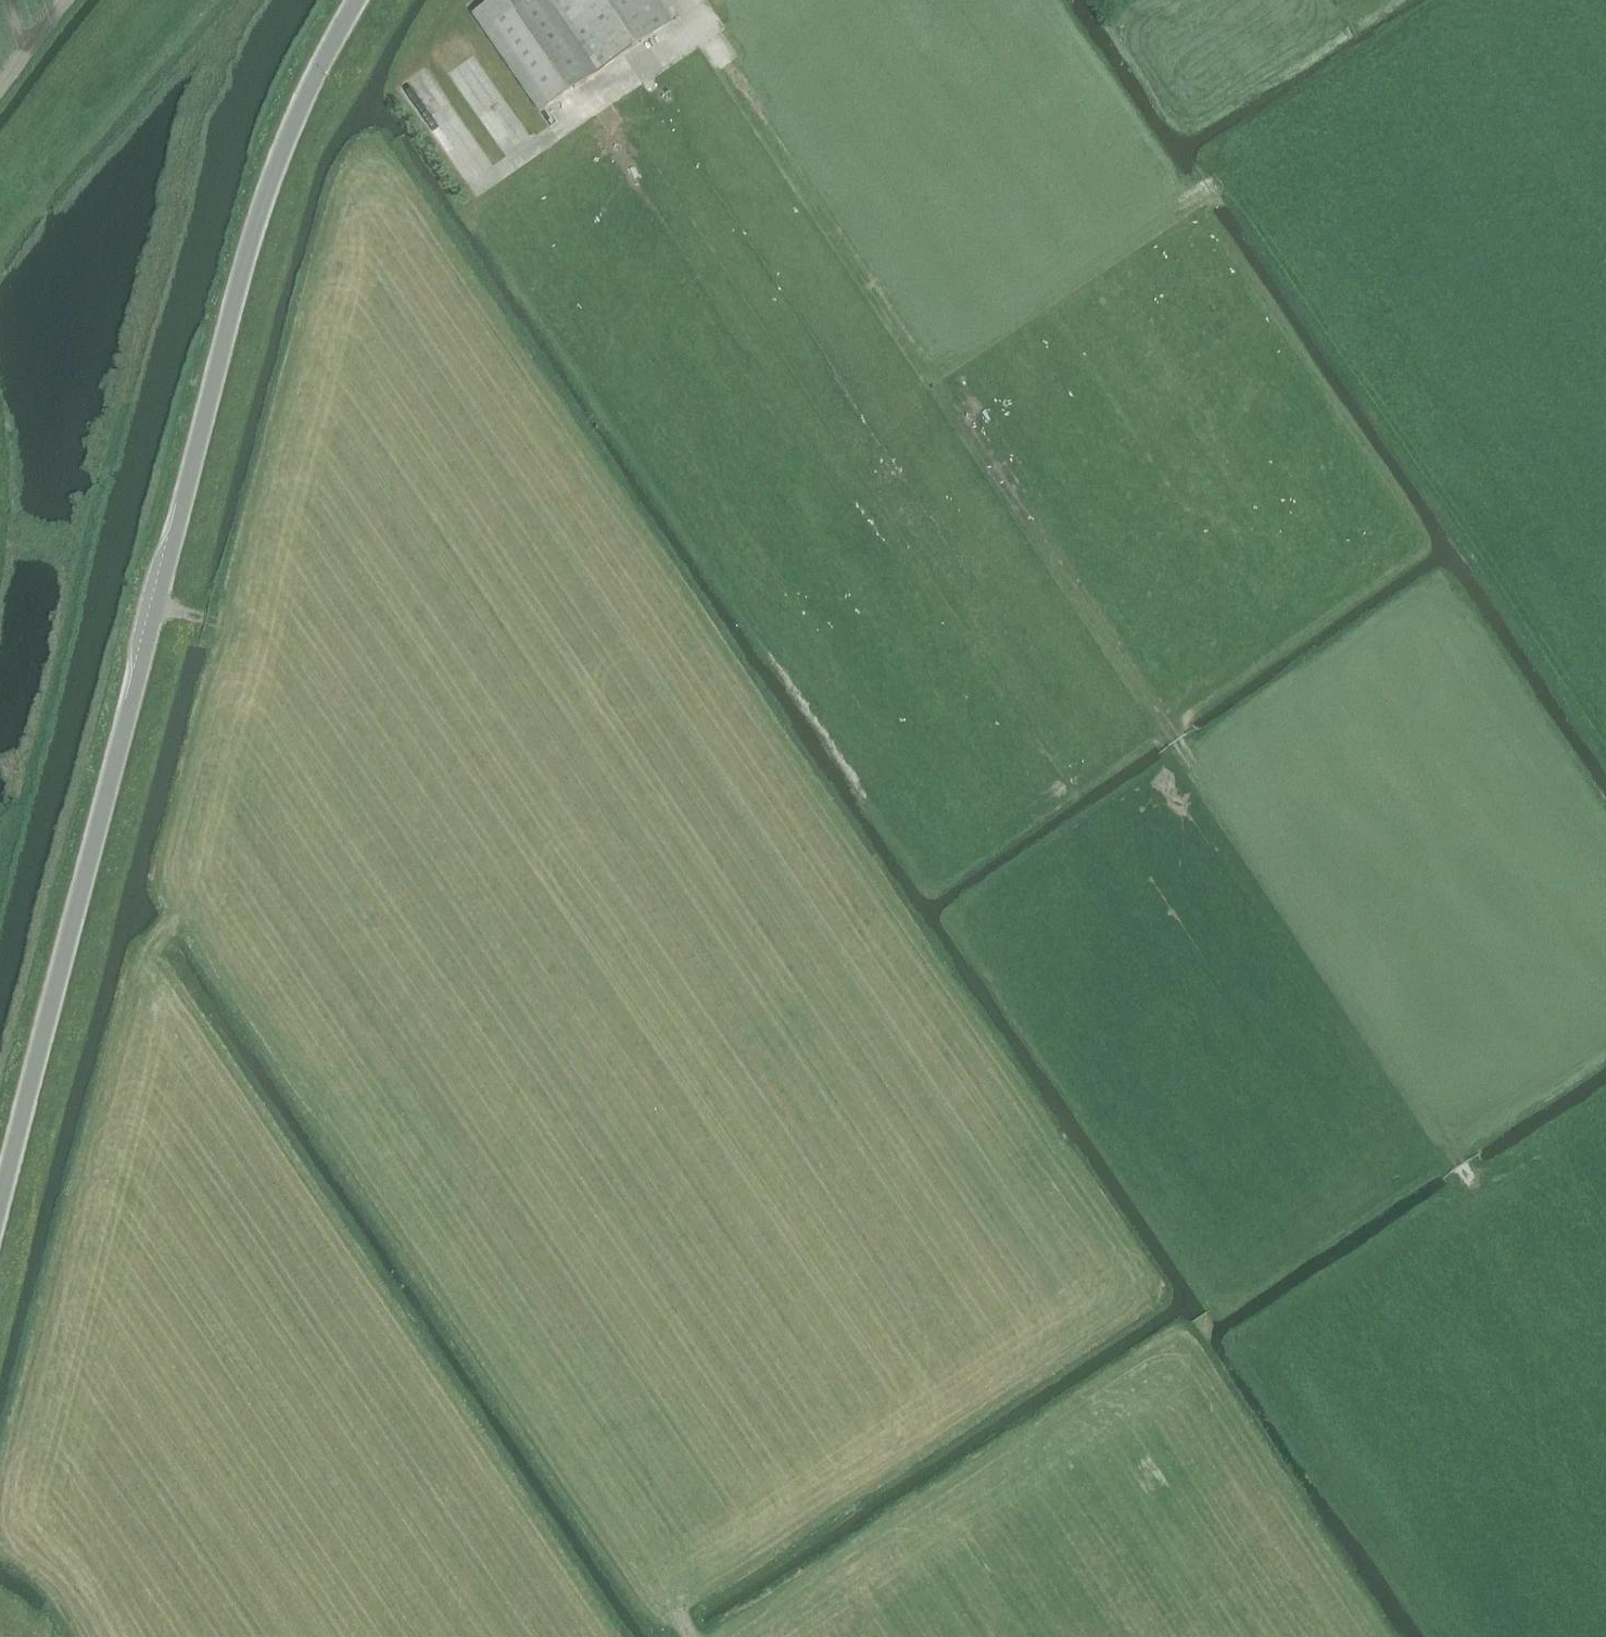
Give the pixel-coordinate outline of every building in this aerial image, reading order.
[(655,0),(493,0),(472,15),(539,113),(671,24),(655,0)] [(487,97),(497,90),(514,113),(524,106),(478,44),(459,59),(487,97)] [(437,113),(453,103),(427,61),(411,71),(437,113)]
